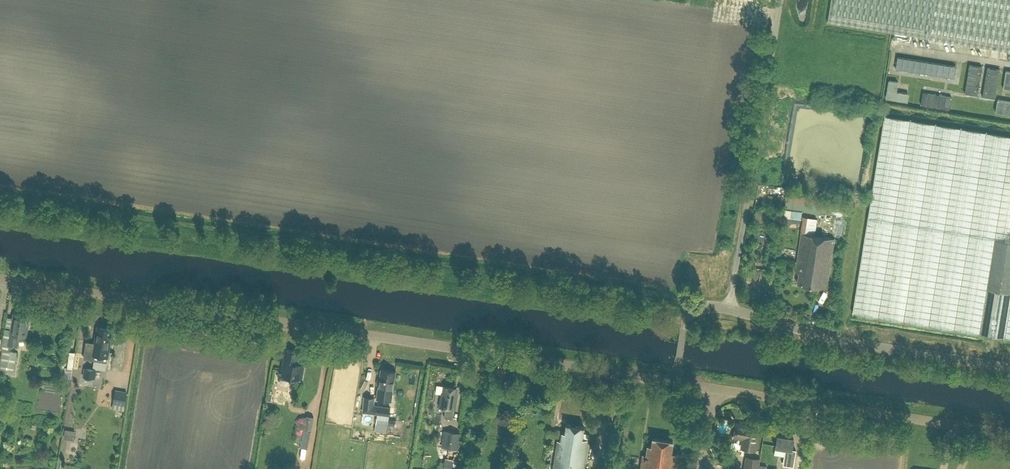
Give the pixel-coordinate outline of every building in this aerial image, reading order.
[(828,21),(1009,50),(1009,0),(831,0),(828,21)] [(895,68),(907,70),(909,59),(897,57),(895,68)] [(919,72),(921,61),(909,59),(907,70),(919,72)] [(932,62),(921,61),(919,72),(931,74),(932,62)] [(932,62),(931,74),(942,76),(944,64),(932,62)] [(942,76),(954,78),(956,66),(944,64),(942,76)] [(969,65),(967,76),(967,79),(979,81),(982,67),(969,65)] [(984,82),(997,84),(1000,70),(987,68),(984,82)] [(979,81),(967,79),(964,94),(977,96),(979,81)] [(887,81),(885,98),(907,102),(908,94),(896,92),(897,82),(887,81)] [(997,84),(984,82),(982,97),(995,99),(997,84)] [(951,97),(923,92),(921,104),(950,109),(951,97)] [(997,100),(995,112),(1009,114),(1009,102),(997,100)] [(885,116),(883,128),(863,252),(857,285),(853,312),(1009,338),(1009,136),(885,116)] [(803,216),(800,233),(801,233),(795,273),(799,273),(797,283),(826,287),(834,238),(814,235),(817,219),(803,216)] [(26,336),(28,325),(26,324),(28,315),(14,313),(12,329),(4,327),(0,350),(2,350),(0,362),(0,371),(13,373),(16,351),(10,351),(11,345),(17,346),(19,335),(26,336)] [(112,336),(109,335),(110,327),(98,325),(96,342),(87,341),(85,358),(100,360),(101,355),(109,356),(112,336)] [(294,381),(295,378),(301,379),(304,364),(298,363),(300,352),(286,350),(282,372),(279,371),(278,378),(294,381)] [(76,352),(70,351),(67,367),(73,368),(76,352)] [(96,378),(97,368),(85,367),(83,376),(96,378)] [(381,369),(377,398),(391,401),(396,371),(381,369)] [(455,408),(455,409),(457,399),(455,399),(457,387),(445,386),(444,393),(442,393),(440,407),(446,407),(445,417),(453,418),(455,408)] [(124,410),(127,391),(115,389),(112,408),(124,410)] [(397,408),(379,406),(376,421),(388,423),(389,415),(396,416),(397,408)] [(584,426),(566,423),(565,432),(562,432),(561,440),(557,439),(553,468),(584,468),(589,439),(582,438),(584,426)] [(745,425),(735,423),(733,436),(743,437),(742,447),(755,449),(758,426),(745,424),(745,425)] [(74,440),(75,431),(65,429),(64,438),(74,440)] [(456,449),(459,432),(449,431),(446,447),(456,449)] [(783,464),(793,465),(795,449),(792,449),(794,438),(777,435),(775,447),(785,448),(783,464)] [(679,453),(671,452),(673,440),(653,437),(652,446),(648,445),(646,454),(643,454),(640,468),(677,468),(679,453)] [(760,458),(745,456),(743,468),(758,468),(760,458)] [(453,459),(445,458),(444,468),(452,468),(453,459)]
